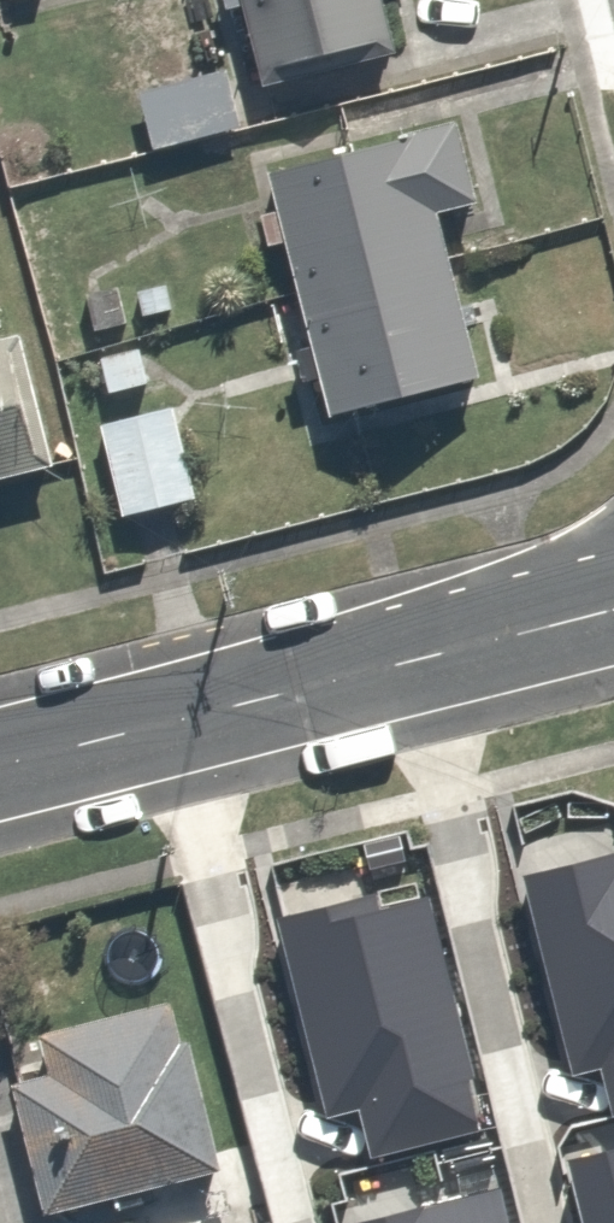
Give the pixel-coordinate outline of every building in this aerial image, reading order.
[(266,79),(414,44),(404,0),(248,0),(266,79)] [(231,63),(136,87),(152,150),(246,127),(231,63)] [(428,133),(274,168),(329,409),(483,373),(428,133)] [(53,467),(20,331),(0,336),(0,480),(53,467)] [(183,402),(103,419),(124,515),(204,497),(183,402)] [(519,865),(567,1063),(596,1057),(606,1103),(613,1101),(613,841),(519,865)] [(375,882),(274,907),(323,1106),(356,1098),(368,1147),(476,1121),(464,1070),(472,1069),(425,886),(379,898),(375,882)] [(46,1074),(9,1085),(42,1216),(219,1167),(185,1041),(178,1043),(167,1002),(36,1037),(46,1074)] [(563,1148),(582,1222),(613,1222),(613,1135),(563,1148)] [(496,1173),(345,1211),(347,1222),(509,1222),(496,1173)] [(218,1214),(184,1222),(220,1222),(218,1214)]
